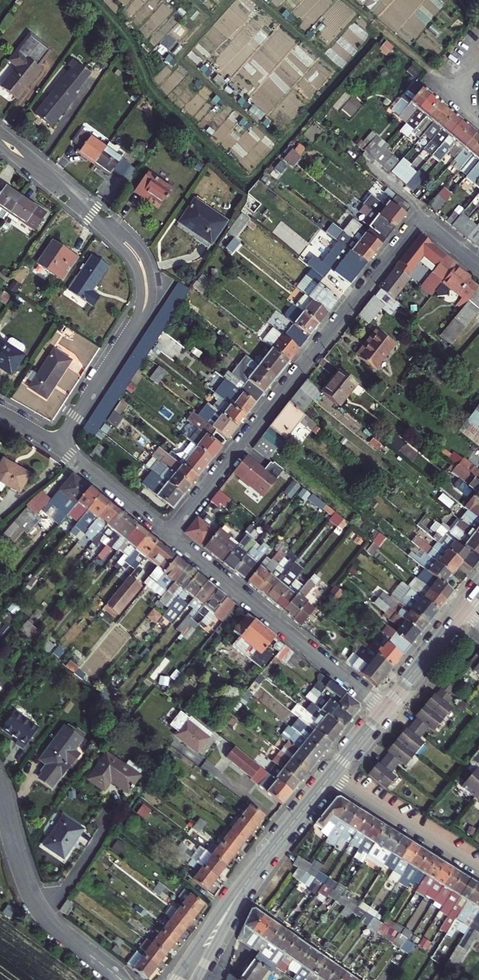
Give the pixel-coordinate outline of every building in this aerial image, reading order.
[(45,52),(30,39),(9,65),(15,69),(1,86),(15,98),(37,71),(32,67),(45,52)] [(393,47),(386,41),(379,49),(386,55),(393,47)] [(173,66),(177,61),(168,55),(165,59),(173,66)] [(73,68),(83,76),(88,70),(78,62),(73,68)] [(212,72),(204,65),(200,70),(208,76),(212,72)] [(421,72),(411,65),(407,71),(416,78),(421,72)] [(83,76),(73,68),(36,115),(49,125),(75,93),(72,90),(83,76)] [(86,79),(83,76),(72,90),(75,93),(86,79)] [(408,104),(409,102),(422,88),(415,81),(401,97),(408,104)] [(408,104),(402,111),(397,117),(405,124),(411,118),(430,95),(422,88),(409,102),(408,104)] [(438,101),(430,95),(411,118),(405,124),(413,130),(418,124),(438,101)] [(224,102),(216,96),(212,100),(220,107),(224,102)] [(390,110),(398,116),(402,111),(408,104),(401,97),(390,110)] [(241,98),(238,102),(246,109),(249,104),(241,98)] [(131,104),(125,101),(121,110),(127,113),(131,104)] [(426,131),(446,108),(438,101),(418,124),(413,130),(411,133),(419,140),(423,135),(426,131)] [(430,142),(440,129),(453,114),(446,108),(426,131),(423,135),(430,142)] [(453,114),(440,129),(434,137),(430,142),(424,149),(431,155),(441,143),(461,120),(453,114)] [(251,125),(243,119),(239,123),(247,130),(251,125)] [(469,127),(461,120),(441,143),(431,155),(439,162),(449,150),(469,127)] [(405,124),(399,131),(407,138),(411,133),(413,130),(405,124)] [(457,156),(476,133),(469,127),(449,150),(457,156)] [(82,149),(92,134),(83,128),(73,142),(82,149)] [(407,138),(405,140),(413,146),(419,140),(411,133),(407,138)] [(465,163),(478,146),(478,135),(476,133),(457,156),(465,163)] [(107,145),(92,134),(82,149),(80,152),(95,163),(107,145)] [(366,154),(379,139),(375,136),(362,151),(366,154)] [(379,139),(366,154),(374,161),(383,151),(387,146),(379,139)] [(107,145),(117,152),(123,144),(120,142),(116,143),(111,140),(107,145)] [(117,152),(107,145),(95,163),(109,173),(112,170),(122,155),(117,152)] [(478,161),(478,146),(465,163),(472,169),(478,161)] [(299,157),(290,149),(282,159),(291,166),(299,157)] [(390,157),(383,151),(374,161),(382,167),(390,157)] [(130,160),(122,155),(112,170),(120,175),(130,160)] [(390,157),(382,167),(390,174),(398,164),(390,157)] [(390,174),(397,180),(410,165),(403,158),(398,164),(390,174)] [(472,169),(465,178),(472,184),(478,177),(478,161),(472,169)] [(405,187),(417,171),(410,165),(397,180),(405,187)] [(425,178),(417,171),(405,187),(404,187),(412,194),(425,178)] [(172,189),(147,172),(135,190),(142,195),(145,191),(162,203),(172,189)] [(0,193),(0,206),(10,213),(21,196),(5,185),(2,190),(0,193)] [(26,223),(37,206),(21,196),(10,213),(26,223)] [(364,205),(379,216),(386,207),(371,196),(364,205)] [(435,213),(443,203),(436,197),(427,207),(435,213)] [(225,221),(196,201),(180,223),(209,243),(225,221)] [(394,228),(401,219),(406,213),(390,201),(386,207),(379,216),(394,228)] [(369,228),(379,216),(364,205),(359,212),(366,217),(362,222),(369,228)] [(10,213),(0,206),(0,217),(4,220),(10,213)] [(46,212),(37,206),(26,223),(35,229),(46,212)] [(451,226),(460,215),(455,211),(445,222),(451,226)] [(236,237),(251,220),(243,214),(229,232),(236,237)] [(458,233),(469,220),(461,214),(460,215),(451,226),(458,233)] [(394,228),(379,216),(369,228),(368,230),(366,233),(381,244),(389,234),(394,228)] [(343,231),(351,238),(361,225),(353,219),(343,231)] [(466,239),(476,227),(469,220),(458,233),(466,239)] [(338,242),(351,252),(358,243),(351,238),(343,231),(332,223),(325,233),(338,242)] [(478,239),(478,224),(476,227),(466,239),(474,246),(478,239)] [(368,230),(361,225),(351,238),(358,243),(366,233),(368,230)] [(381,244),(366,233),(358,243),(373,255),(379,247),(381,244)] [(422,255),(436,266),(444,255),(438,250),(420,236),(394,268),(405,277),(422,255)] [(236,237),(228,247),(234,252),(242,242),(236,237)] [(52,239),(50,242),(64,251),(66,249),(52,239)] [(38,260),(64,278),(78,258),(66,249),(64,251),(50,242),(38,260)] [(330,269),(350,285),(358,274),(366,264),(351,252),(338,242),(322,263),(330,269)] [(373,255),(358,243),(351,252),(366,264),(370,258),(373,255)] [(93,255),(69,290),(92,306),(100,295),(93,290),(110,266),(93,255)] [(457,265),(444,255),(436,266),(419,287),(431,296),(434,291),(441,282),(443,283),(456,267),(457,265)] [(312,266),(324,276),(330,269),(322,263),(313,257),(308,263),(312,266)] [(304,293),(309,296),(319,283),(324,276),(312,266),(307,272),(314,278),(303,292),(304,293)] [(449,288),(459,296),(471,281),(472,279),(464,273),(456,267),(443,283),(449,288)] [(393,300),(409,280),(405,277),(394,268),(387,277),(378,288),(380,289),(393,300)] [(307,272),(296,286),(303,292),(314,278),(307,272)] [(471,281),(459,296),(462,298),(456,305),(461,308),(478,287),(471,281)] [(448,290),(449,288),(443,283),(441,282),(434,291),(437,293),(437,297),(448,296),(448,290)] [(178,283),(173,291),(184,299),(190,290),(178,283)] [(319,283),(309,296),(328,312),(334,305),(339,299),(319,283)] [(204,286),(200,290),(210,298),(214,293),(204,286)] [(478,309),(478,286),(478,287),(461,308),(440,336),(451,345),(478,309)] [(381,308),(390,315),(399,304),(393,300),(380,289),(376,294),(374,297),(384,305),(381,308)] [(173,291),(168,298),(180,305),(184,299),(173,291)] [(302,312),(318,324),(323,318),(328,312),(309,296),(304,293),(294,306),(302,312)] [(372,296),(356,316),(368,325),(381,308),(384,305),(374,297),(372,296)] [(168,298),(164,305),(175,312),(180,305),(168,298)] [(293,324),(302,312),(294,306),(293,304),(285,314),(286,318),(293,324)] [(164,305),(160,311),(171,319),(175,312),(164,305)] [(160,311),(155,318),(167,325),(171,319),(160,311)] [(302,312),(293,324),(309,336),(314,330),(318,324),(302,312)] [(167,325),(155,318),(151,324),(163,331),(167,325)] [(151,324),(147,330),(159,338),(163,331),(151,324)] [(299,348),(309,336),(293,324),(283,336),(299,348)] [(272,348),(282,335),(274,328),(264,341),(272,348)] [(147,330),(143,336),(155,343),(159,338),(147,330)] [(366,347),(357,358),(373,371),(393,345),(375,331),(366,344),(367,346),(366,347)] [(283,336),(282,335),(272,348),(289,361),(294,354),(299,348),(283,336)] [(155,343),(143,336),(139,342),(151,350),(155,343)] [(12,374),(24,355),(0,339),(0,367),(12,374)] [(139,342),(135,348),(147,356),(151,350),(139,342)] [(135,348),(131,355),(143,362),(147,356),(135,348)] [(258,365),(275,378),(282,370),(289,361),(272,348),(263,359),(259,356),(254,362),(258,365)] [(52,351),(30,387),(47,398),(69,362),(52,351)] [(131,355),(127,361),(138,369),(143,362),(131,355)] [(244,384),(247,380),(258,365),(254,362),(246,355),(231,373),(244,384)] [(138,369),(127,361),(123,367),(134,375),(138,369)] [(275,378),(258,365),(247,380),(264,393),(269,386),(275,378)] [(123,367),(119,373),(131,381),(134,375),(123,367)] [(157,369),(150,378),(157,384),(164,374),(157,369)] [(352,392),(357,385),(339,370),(329,381),(321,391),(339,407),(352,392)] [(409,372),(403,380),(418,392),(424,384),(409,372)] [(119,373),(115,380),(126,387),(131,381),(119,373)] [(231,406),(242,393),(239,390),(225,379),(214,393),(231,406)] [(298,390),(311,400),(313,401),(321,391),(306,379),(298,390)] [(115,380),(111,386),(122,394),(126,387),(115,380)] [(264,393),(247,380),(244,384),(239,390),(242,393),(255,403),(264,393)] [(357,385),(352,392),(358,398),(364,391),(357,385)] [(111,386),(106,392),(118,400),(122,394),(111,386)] [(288,402),(302,413),(311,400),(298,390),(288,402)] [(106,392),(102,399),(114,406),(118,400),(106,392)] [(223,416),(231,406),(214,393),(212,396),(217,400),(211,407),(222,415),(223,416)] [(242,393),(231,406),(245,417),(250,410),(255,403),(242,393)] [(102,399),(98,405),(110,412),(114,406),(102,399)] [(269,426),(285,440),(289,434),(299,423),(305,415),(302,413),(288,402),(278,414),(269,426)] [(120,403),(113,412),(121,417),(128,408),(120,403)] [(212,427),(222,415),(211,407),(207,404),(197,416),(212,427)] [(98,405),(94,411),(106,419),(110,412),(98,405)] [(231,406),(223,416),(237,427),(241,422),(245,417),(231,406)] [(478,449),(478,406),(458,433),(478,449)] [(309,408),(305,415),(310,420),(315,412),(309,408)] [(106,419),(94,411),(90,418),(101,425),(106,419)] [(121,417),(113,412),(107,420),(114,426),(121,417)] [(206,435),(209,438),(215,430),(212,427),(197,416),(194,413),(188,421),(193,425),(206,435)] [(223,416),(222,415),(212,427),(215,430),(227,439),(232,433),(237,427),(223,416)] [(310,420),(305,415),(299,423),(305,428),(307,427),(311,430),(315,426),(316,424),(310,420)] [(101,425),(90,418),(86,424),(98,431),(101,425)] [(94,437),(98,431),(86,424),(82,430),(94,437)] [(196,447),(206,435),(193,425),(183,437),(192,443),(196,447)] [(269,426),(261,437),(276,449),(277,450),(285,440),(269,426)] [(322,431),(315,426),(311,430),(311,431),(318,436),(322,431)] [(301,444),(289,434),(285,440),(296,449),(301,444)] [(209,438),(206,435),(196,447),(211,459),(217,452),(221,446),(209,438)] [(256,443),(252,448),(267,460),(276,449),(261,437),(256,443)] [(373,438),(369,443),(377,450),(381,445),(373,438)] [(169,456),(181,465),(196,447),(192,443),(183,454),(176,456),(171,453),(169,456)] [(98,444),(89,455),(94,460),(104,449),(98,444)] [(160,462),(175,474),(181,465),(169,456),(159,447),(156,450),(164,456),(160,462)] [(211,459),(196,447),(181,465),(196,477),(204,467),(211,459)] [(152,456),(153,457),(160,462),(164,456),(156,450),(152,456)] [(445,450),(442,454),(448,459),(451,455),(445,450)] [(275,480),(263,470),(262,471),(259,468),(259,466),(252,461),(246,456),(233,472),(240,478),(239,479),(248,487),(249,486),(263,497),(276,480),(275,480)] [(167,483),(175,474),(160,462),(153,457),(145,466),(152,471),(167,483)] [(4,483),(20,492),(31,475),(2,458),(0,462),(0,481),(4,483)] [(458,467),(477,482),(478,480),(478,472),(463,460),(458,467)] [(269,462),(263,470),(275,480),(283,470),(273,462),(272,464),(269,462)] [(196,477),(181,465),(175,474),(190,486),(193,481),(196,477)] [(465,509),(468,511),(478,520),(478,484),(477,482),(458,467),(453,473),(462,480),(457,487),(457,491),(470,503),(465,509)] [(156,496),(167,483),(152,471),(141,484),(156,496)] [(73,474),(69,478),(77,483),(80,480),(73,474)] [(190,486),(175,474),(167,483),(182,495),(186,490),(190,486)] [(77,483),(69,478),(51,500),(50,502),(66,516),(67,514),(89,487),(82,481),(80,480),(77,483)] [(290,498),(300,487),(292,481),(283,493),(290,498)] [(182,495),(167,483),(156,496),(171,509),(177,502),(182,495)] [(67,514),(77,522),(99,495),(94,491),(89,487),(67,514)] [(311,496),(303,489),(297,496),(306,503),(307,500),(311,496)] [(219,490),(210,501),(217,506),(219,503),(224,507),(230,500),(219,490)] [(26,506),(27,507),(36,516),(41,511),(50,502),(51,500),(42,492),(26,506)] [(78,533),(83,536),(109,503),(104,499),(99,495),(77,522),(71,530),(70,532),(75,537),(78,533)] [(325,505),(312,495),(311,496),(307,500),(321,511),(323,509),(325,505)] [(58,525),(61,522),(66,516),(50,502),(41,511),(58,525)] [(91,543),(118,510),(113,506),(109,503),(83,536),(91,543)] [(335,513),(325,505),(323,509),(332,516),(335,513)] [(27,507),(14,523),(27,534),(40,519),(36,516),(27,507)] [(105,546),(128,518),(123,514),(118,510),(91,543),(90,544),(94,548),(99,541),(105,546)] [(478,535),(478,520),(468,511),(460,520),(478,535)] [(337,528),(338,526),(343,519),(335,513),(332,516),(328,521),(337,528)] [(460,520),(451,513),(448,517),(457,525),(460,520)] [(71,530),(77,522),(67,514),(66,516),(61,522),(71,530)] [(202,521),(209,526),(214,520),(207,515),(202,521)] [(214,530),(209,526),(202,521),(198,517),(185,533),(193,539),(201,546),(214,530)] [(128,518),(105,546),(99,553),(96,557),(100,561),(114,545),(119,549),(119,548),(137,526),(132,522),(128,518)] [(343,519),(338,526),(342,529),(347,523),(343,519)] [(478,557),(478,535),(460,520),(457,525),(450,533),(478,557)] [(442,538),(448,531),(437,522),(430,530),(420,522),(417,525),(433,538),(436,534),(442,538)] [(142,530),(137,526),(119,548),(125,552),(117,561),(122,565),(125,560),(147,534),(142,530)] [(214,556),(223,563),(236,547),(228,541),(230,538),(219,529),(204,548),(214,556)] [(369,537),(373,540),(379,533),(375,530),(369,537)] [(473,570),(478,562),(478,557),(450,533),(448,531),(442,538),(436,534),(433,538),(437,541),(462,562),(473,570)] [(385,538),(379,533),(373,540),(372,542),(373,543),(378,547),(385,538)] [(135,569),(143,559),(157,542),(152,538),(147,534),(125,560),(135,569)] [(415,534),(410,541),(426,554),(452,575),(462,562),(437,541),(431,547),(415,534)] [(236,547),(246,555),(256,543),(246,535),(238,545),(236,547)] [(362,541),(357,537),(354,541),(359,545),(362,541)] [(238,545),(230,538),(228,541),(236,547),(238,545)] [(157,542),(143,559),(155,569),(169,551),(163,547),(157,542)] [(256,543),(246,555),(256,563),(269,547),(264,543),(260,547),(256,543)] [(379,548),(378,547),(373,543),(366,552),(372,557),(379,548)] [(233,571),(246,555),(236,547),(223,563),(228,567),(233,571)] [(273,560),(279,564),(286,555),(280,550),(273,560)] [(412,550),(407,556),(412,560),(415,555),(416,554),(412,550)] [(176,557),(169,551),(155,569),(148,577),(155,583),(176,557)] [(270,575),(278,582),(295,562),(297,558),(289,552),(286,555),(279,564),(270,575)] [(452,575),(426,554),(421,560),(415,555),(412,560),(438,581),(444,585),(452,575)] [(243,579),(256,563),(246,555),(233,571),(238,575),(243,579)] [(176,557),(155,583),(167,592),(187,566),(182,562),(176,557)] [(260,567),(270,575),(279,564),(273,560),(269,557),(260,567)] [(295,562),(278,582),(287,590),(295,580),(303,569),(295,562)] [(172,596),(176,600),(197,574),(192,570),(187,566),(167,592),(156,605),(162,609),(172,596)] [(357,571),(351,566),(347,572),(353,576),(357,571)] [(257,590),(270,575),(260,567),(247,582),(252,587),(257,590)] [(197,574),(176,600),(162,617),(171,625),(188,604),(207,582),(201,578),(197,574)] [(266,597),(278,582),(270,575),(257,590),(262,594),(266,597)] [(422,575),(418,580),(446,602),(454,593),(444,585),(438,581),(435,585),(422,575)] [(141,586),(129,576),(105,605),(117,615),(141,586)] [(295,580),(287,590),(295,597),(303,587),(295,580)] [(418,580),(410,589),(438,613),(446,602),(418,580)] [(301,627),(308,618),(314,611),(314,610),(302,600),(314,585),(309,581),(303,587),(295,597),(283,612),(292,619),(301,627)] [(211,586),(207,582),(188,604),(193,608),(187,615),(192,619),(216,590),(211,586)] [(275,605),(287,590),(278,582),(266,597),(271,602),(275,605)] [(392,596),(400,602),(428,625),(438,613),(410,589),(402,583),(392,596)] [(335,587),(327,597),(336,604),(344,594),(335,587)] [(212,617),(222,624),(236,606),(225,597),(216,590),(192,619),(203,628),(212,617)] [(295,597),(287,590),(275,605),(279,608),(283,612),(295,597)] [(376,597),(389,608),(420,634),(428,625),(400,602),(398,605),(378,590),(374,595),(376,597)] [(384,614),(385,612),(389,608),(376,597),(371,603),(384,614)] [(396,633),(412,646),(420,634),(389,608),(385,612),(392,618),(390,620),(400,628),(396,633)] [(155,624),(161,616),(153,610),(147,618),(155,624)] [(319,615),(314,611),(308,618),(313,623),(319,615)] [(233,631),(240,637),(254,621),(247,615),(233,631)] [(37,629),(28,620),(19,630),(29,639),(29,638),(36,629),(37,629)] [(240,637),(239,638),(261,655),(266,649),(275,638),(263,628),(254,621),(240,637)] [(390,640),(396,633),(387,625),(381,632),(390,640)] [(44,636),(36,629),(29,638),(37,644),(44,636)] [(381,647),(375,655),(393,669),(412,646),(396,633),(390,640),(387,644),(385,643),(381,647)] [(261,655),(239,638),(232,647),(260,670),(273,654),(266,649),(261,655)] [(48,639),(41,647),(48,653),(55,645),(48,639)] [(283,646),(284,645),(279,641),(274,646),(280,650),(283,646)] [(368,649),(375,655),(381,647),(374,641),(368,649)] [(280,661),(289,650),(283,646),(280,650),(275,657),(280,661)] [(301,660),(289,650),(280,661),(292,671),(301,660)] [(345,663),(351,667),(358,659),(358,658),(353,654),(345,663)] [(366,666),(359,674),(377,688),(393,669),(375,655),(366,666)] [(351,667),(359,674),(366,666),(358,659),(351,667)] [(309,685),(352,720),(359,711),(359,706),(319,673),(309,685)] [(254,681),(258,684),(264,677),(260,674),(254,681)] [(407,767),(416,756),(426,744),(421,740),(430,728),(435,732),(454,709),(449,705),(454,699),(450,696),(456,689),(448,682),(437,696),(435,695),(417,718),(418,719),(409,731),(408,729),(389,752),(391,754),(381,765),(380,764),(370,776),(388,790),(398,778),(393,774),(402,763),(407,767)] [(352,720),(309,685),(301,694),(312,703),(344,729),(352,720)] [(311,716),(316,720),(337,737),(344,729),(312,703),(305,711),(311,716)] [(307,725),(331,745),(337,737),(316,720),(311,716),(305,711),(297,704),(291,711),(304,722),(307,725)] [(177,731),(175,735),(197,752),(208,737),(186,720),(188,718),(180,711),(169,725),(177,731)] [(15,713),(3,729),(19,741),(17,744),(23,749),(37,730),(15,713)] [(188,718),(186,720),(208,737),(212,733),(190,716),(188,718)] [(323,756),(331,745),(307,725),(304,722),(299,729),(309,737),(306,742),(323,756)] [(67,724),(64,728),(73,733),(75,730),(67,724)] [(288,726),(284,732),(291,738),(295,733),(288,726)] [(49,748),(39,761),(47,767),(44,770),(45,773),(41,778),(41,779),(42,781),(54,789),(71,765),(73,766),(80,755),(74,751),(86,735),(76,729),(75,730),(73,733),(64,728),(50,748),(49,748)] [(295,733),(306,742),(309,737),(299,729),(295,733)] [(288,742),(315,765),(323,756),(306,742),(295,733),(291,738),(284,732),(280,736),(288,742)] [(307,774),(315,765),(288,742),(280,752),(290,760),(307,774)] [(292,794),(265,772),(233,747),(226,756),(252,776),(251,778),(270,793),(283,804),(292,794)] [(307,774),(290,760),(280,752),(272,761),(299,784),(307,774)] [(477,798),(478,799),(478,752),(471,762),(478,768),(463,787),(477,798)] [(107,754),(89,780),(104,790),(111,780),(128,792),(139,775),(107,754)] [(292,794),(299,784),(272,761),(268,758),(265,761),(271,765),(265,772),(292,794)] [(216,800),(224,806),(226,802),(219,797),(216,800)] [(338,797),(316,825),(324,831),(321,835),(327,839),(349,804),(338,797)] [(221,809),(224,806),(216,800),(214,803),(221,809)] [(327,839),(336,845),(359,810),(349,804),(327,839)] [(242,819),(256,829),(266,816),(252,806),(242,819)] [(359,810),(336,845),(345,851),(349,844),(368,816),(359,810)] [(64,816),(43,845),(63,859),(84,830),(64,816)] [(359,850),(366,839),(376,822),(368,816),(349,844),(354,847),(359,850)] [(247,841),(256,829),(242,819),(233,831),(247,841)] [(200,822),(198,825),(205,830),(207,827),(200,822)] [(368,856),(375,844),(386,828),(376,822),(366,839),(359,850),(363,853),(368,856)] [(202,833),(205,830),(198,825),(195,828),(202,833)] [(229,828),(220,840),(224,843),(233,831),(229,828)] [(376,861),(383,850),(394,833),(386,828),(375,844),(368,856),(372,858),(376,861)] [(247,841),(233,831),(224,843),(238,853),(247,841)] [(394,833),(383,850),(376,861),(385,867),(403,838),(394,833)] [(395,868),(400,861),(411,843),(403,838),(385,867),(393,872),(395,868)] [(229,866),(238,853),(224,843),(215,855),(229,866)] [(403,873),(408,865),(419,848),(411,843),(400,861),(395,868),(393,872),(401,877),(403,873)] [(180,849),(187,854),(189,851),(182,846),(180,849)] [(205,848),(196,861),(200,864),(201,865),(210,852),(205,848)] [(401,877),(410,882),(428,854),(419,848),(408,865),(403,873),(401,877)] [(184,858),(187,854),(180,849),(177,853),(184,858)] [(229,866),(215,855),(210,852),(201,865),(219,878),(229,866)] [(420,873),(425,877),(436,859),(428,854),(410,882),(418,888),(421,884),(415,880),(420,873)] [(296,867),(305,873),(311,865),(298,858),(292,865),(296,867)] [(436,859),(425,877),(421,884),(418,888),(427,893),(429,889),(425,886),(429,879),(434,882),(445,865),(436,859)] [(316,863),(308,875),(314,879),(318,872),(322,867),(316,863)] [(210,891),(219,878),(201,865),(200,864),(191,877),(210,891)] [(438,894),(442,887),(453,870),(445,865),(434,882),(429,889),(427,893),(435,898),(438,894)] [(296,867),(291,874),(300,880),(305,873),(296,867)] [(444,904),(450,893),(461,875),(453,870),(442,887),(438,894),(435,898),(444,904)] [(327,878),(318,872),(314,879),(322,884),(323,885),(327,878)] [(461,875),(450,893),(455,896),(450,904),(452,905),(450,907),(453,909),(470,881),(461,875)] [(337,885),(327,878),(323,885),(331,890),(332,891),(337,885)] [(456,915),(458,917),(478,886),(470,881),(453,909),(442,927),(446,930),(456,915)] [(346,891),(337,885),(332,891),(339,895),(342,898),(346,891)] [(159,886),(156,890),(164,895),(166,892),(159,886)] [(458,917),(456,921),(467,928),(478,909),(478,886),(458,917)] [(161,898),(164,895),(156,890),(154,892),(161,898)] [(327,895),(335,900),(339,895),(332,891),(331,890),(327,895)] [(187,903),(183,909),(197,919),(207,906),(186,891),(181,898),(187,903)] [(354,896),(346,891),(342,898),(347,901),(350,902),(354,896)] [(335,900),(344,907),(347,901),(342,898),(339,895),(335,900)] [(356,907),(358,908),(362,902),(354,896),(350,902),(356,907)] [(60,911),(66,917),(75,905),(68,900),(60,911)] [(344,907),(352,912),(356,907),(350,902),(347,901),(344,907)] [(352,912),(360,918),(364,912),(358,908),(356,907),(352,912)] [(244,944),(263,916),(253,908),(238,940),(244,944)] [(197,919),(183,909),(173,921),(187,932),(197,919)] [(467,928),(475,933),(476,932),(478,934),(478,909),(467,928)] [(140,911),(138,914),(145,919),(147,916),(140,911)] [(143,922),(145,919),(138,914),(136,917),(143,922)] [(254,947),(260,938),(271,922),(263,916),(244,944),(252,949),(254,947)] [(178,944),(187,932),(173,921),(164,934),(178,944)] [(262,953),(268,944),(279,928),(271,922),(260,938),(254,947),(252,949),(254,951),(260,955),(262,953)] [(156,927),(146,940),(148,941),(154,946),(164,934),(156,927)] [(270,959),(276,949),(288,933),(279,928),(268,944),(262,953),(260,955),(263,957),(266,959),(268,961),(270,959)] [(415,946),(408,941),(412,935),(403,928),(392,943),(407,956),(415,946)] [(288,933),(276,949),(285,955),(296,939),(288,933)] [(178,944),(164,934),(154,946),(169,957),(178,944)] [(122,935),(120,939),(127,944),(129,941),(122,935)] [(127,944),(120,939),(117,942),(124,947),(127,944)] [(287,970),(293,961),(304,945),(296,939),(285,955),(277,967),(282,971),(285,972),(287,970)] [(148,954),(146,957),(160,968),(169,957),(154,946),(148,941),(142,949),(148,954)] [(293,961),(301,967),(313,951),(304,945),(293,961)] [(309,973),(321,956),(313,951),(301,967),(293,978),(296,979),(304,979),(309,973)] [(139,953),(129,966),(147,979),(151,979),(160,968),(139,953)] [(266,959),(263,957),(260,955),(258,958),(266,964),(268,961),(266,959)] [(241,979),(266,979),(274,969),(266,964),(258,958),(256,956),(247,967),(244,965),(240,970),(243,973),(239,979),(241,979)] [(318,978),(329,962),(321,956),(309,973),(304,979),(317,979),(318,978)] [(274,969),(275,969),(277,967),(271,962),(268,961),(266,964),(274,969)] [(317,979),(329,979),(338,968),(329,962),(318,978),(317,979)] [(346,974),(338,968),(329,979),(341,979),(346,974)]
